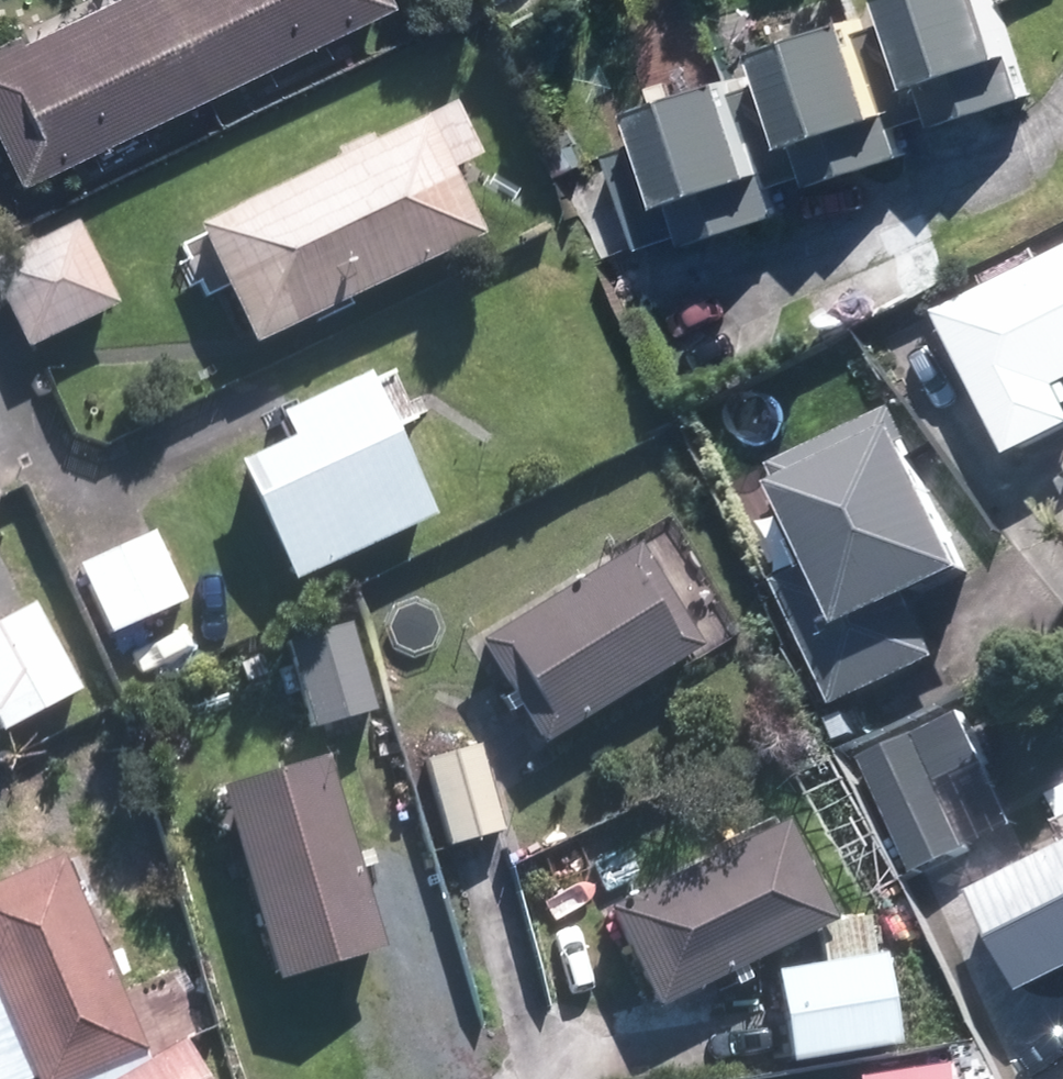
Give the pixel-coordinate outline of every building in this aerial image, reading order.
[(384,5),(382,0),(93,0),(0,45),(0,164),(10,185),(384,5)] [(1031,94),(999,0),(899,0),(906,21),(864,34),(896,128),(934,115),(938,127),(1031,94)] [(896,128),(864,34),(862,26),(774,56),(782,80),(743,94),(775,191),(813,177),(817,187),(906,157),(896,128)] [(775,191),(743,94),(738,81),(649,112),(659,143),(615,157),(647,253),(691,240),(695,249),(785,220),(775,191)] [(244,355),(474,244),(441,177),(472,163),(445,110),(186,236),(244,355)] [(610,171),(598,147),(566,161),(576,185),(610,171)] [(71,222),(0,257),(0,311),(21,353),(113,307),(71,222)] [(936,322),(1007,466),(1062,439),(1062,409),(1057,397),(1062,394),(1062,259),(936,322)] [(427,518),(361,375),(274,416),(285,441),(233,466),(287,582),(427,518)] [(831,714),(933,665),(904,604),(969,571),(891,409),(764,470),(810,565),(770,586),(831,714)] [(183,603),(152,532),(74,568),(106,637),(183,603)] [(537,754),(700,654),(638,552),(475,650),(537,754)] [(38,602),(0,621),(0,730),(1,731),(81,692),(38,602)] [(349,616),(262,650),(292,727),(379,693),(349,616)] [(160,671),(197,655),(185,626),(147,641),(160,671)] [(913,873),(1016,827),(969,721),(866,766),(913,873)] [(496,834),(472,745),(417,760),(441,850),(496,834)] [(387,947),(333,757),(224,788),(278,979),(387,947)] [(602,914),(648,1011),(827,925),(781,826),(602,914)] [(144,1051),(147,1049),(63,851),(0,878),(0,996),(35,1078),(209,1078),(185,1037),(149,1058),(144,1051)] [(969,900),(1018,1000),(1062,977),(1062,854),(969,900)] [(781,1057),(930,1036),(921,966),(876,973),(874,953),(768,969),(781,1057)] [(869,1074),(870,1078),(959,1078),(957,1060),(869,1074)]
